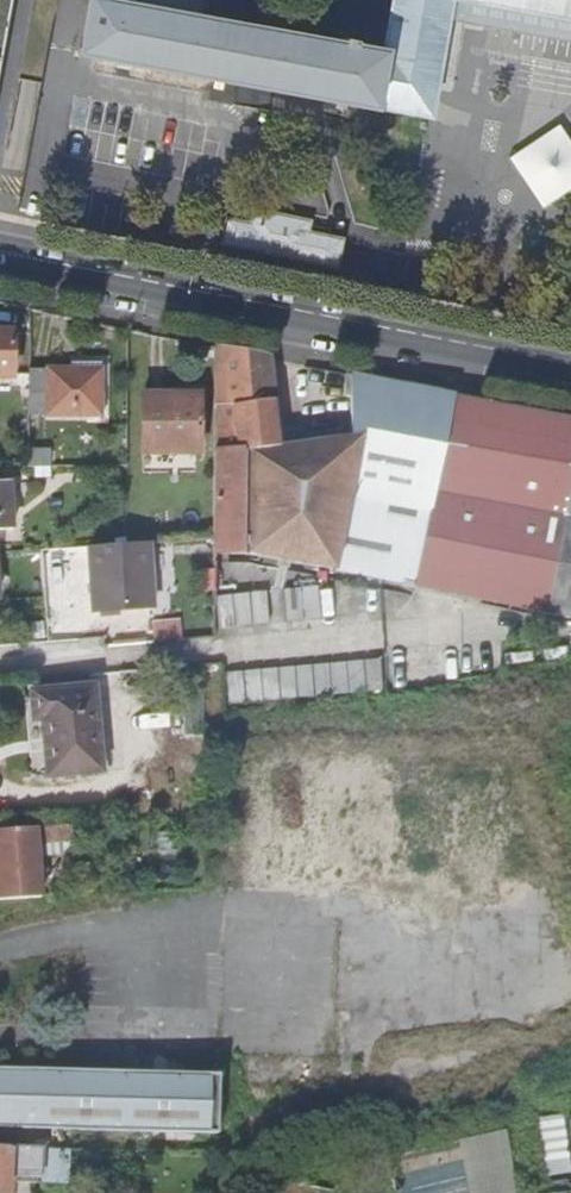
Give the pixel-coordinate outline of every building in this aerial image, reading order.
[(9,0),(0,0),(0,52),(9,0)] [(385,104),(395,51),(382,48),(353,43),(354,37),(342,35),(341,41),(193,15),(196,0),(140,0),(139,6),(105,0),(88,0),(78,51),(385,104)] [(382,48),(395,51),(385,104),(428,111),(448,0),(391,0),(382,48)] [(570,18),(570,0),(466,0),(570,18)] [(511,155),(545,205),(570,188),(570,134),(562,121),(511,155)] [(219,243),(315,264),(321,239),(303,234),(306,225),(249,212),(245,230),(222,224),(219,243)] [(321,239),(315,264),(332,268),(338,243),(321,239)] [(9,376),(10,331),(0,331),(0,376),(9,376)] [(216,348),(214,541),(213,557),(248,555),(413,587),(453,396),(304,365),(307,443),(276,448),(264,357),(216,348)] [(28,369),(28,416),(96,416),(96,377),(71,377),(71,370),(28,369)] [(193,397),(143,393),(140,450),(196,455),(198,426),(192,426),(193,397)] [(570,618),(570,419),(453,396),(413,587),(570,618)] [(147,454),(146,467),(198,470),(198,456),(147,454)] [(28,457),(28,465),(45,465),(44,456),(28,457)] [(0,485),(0,532),(10,532),(7,485),(0,485)] [(129,547),(92,549),(97,615),(155,610),(151,545),(129,547)] [(154,625),(156,646),(180,643),(178,623),(154,625)] [(91,689),(33,695),(36,721),(42,720),(49,778),(100,772),(91,689)] [(36,831),(38,845),(68,842),(67,828),(36,831)] [(38,845),(36,831),(0,834),(0,905),(42,902),(38,845)] [(0,1069),(0,1131),(219,1140),(221,1077),(0,1069)] [(570,1171),(570,1155),(566,1112),(535,1116),(541,1174),(570,1171)] [(510,1130),(461,1136),(468,1192),(517,1192),(510,1130)] [(39,1151),(0,1150),(0,1192),(9,1192),(10,1178),(38,1179),(39,1151)]
